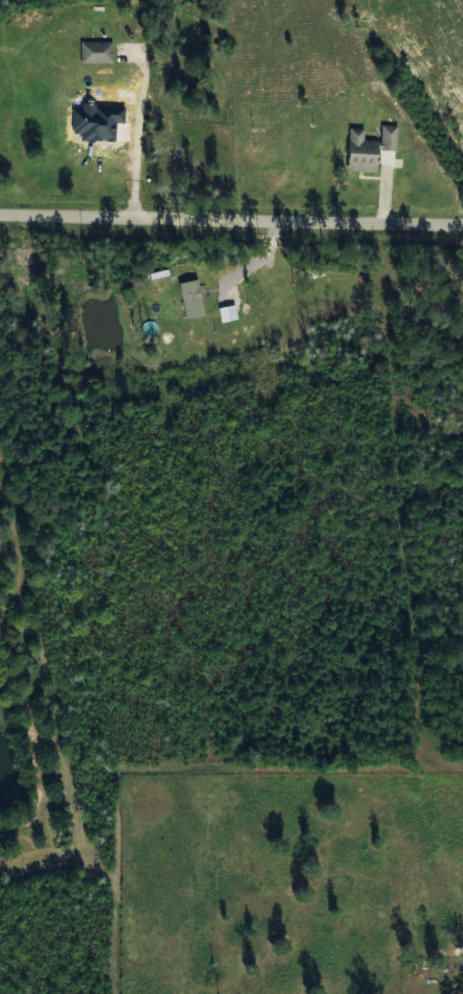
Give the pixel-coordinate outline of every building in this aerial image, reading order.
[(113,62),(112,41),(80,41),(80,63),(113,62)] [(381,149),(397,149),(397,125),(382,125),(381,149)] [(348,171),(377,171),(377,139),(364,139),(364,128),(349,127),(348,171)] [(178,283),(187,319),(205,314),(196,278),(178,283)] [(237,318),(234,304),(218,307),(221,322),(237,318)]
